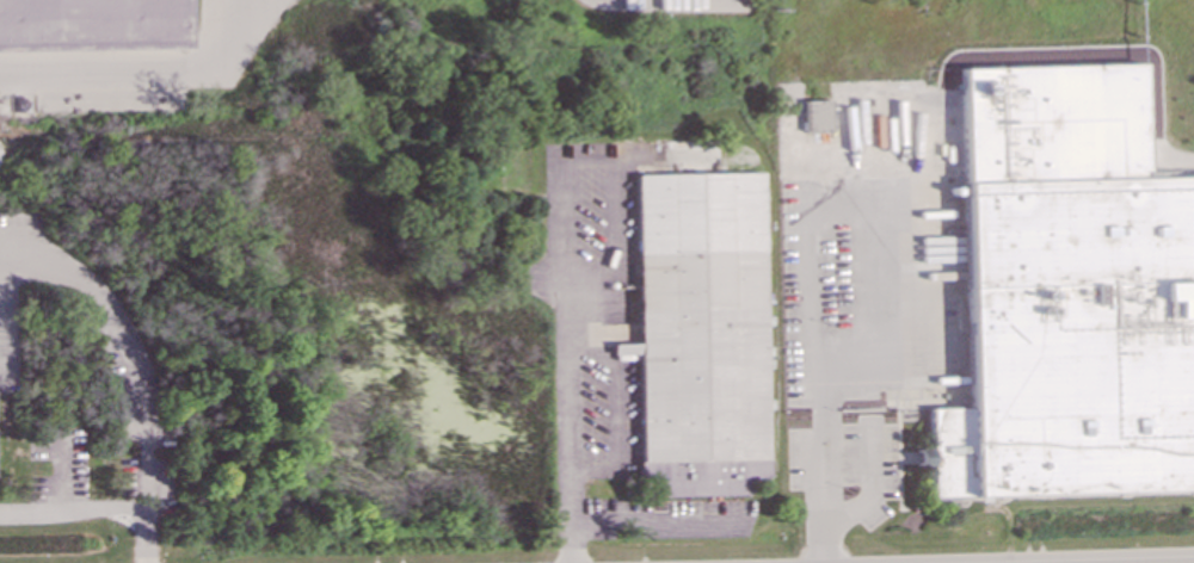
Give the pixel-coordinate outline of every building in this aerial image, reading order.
[(1141,177),(1139,63),(959,67),(965,407),(928,408),(929,496),(1193,491),(1193,175),(1141,177)] [(802,131),(827,131),(827,100),(802,100),(802,131)] [(634,174),(638,477),(658,477),(659,496),(745,495),(745,477),(763,476),(759,172),(634,174)]
